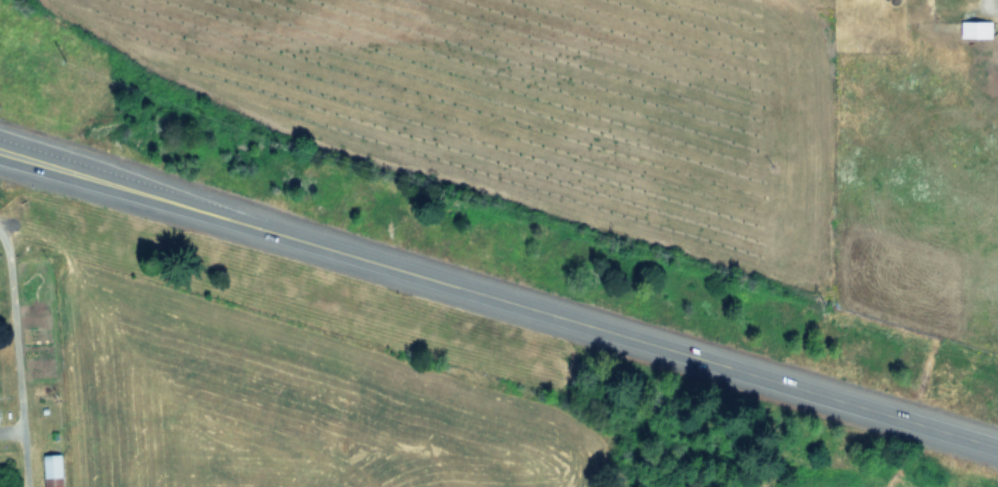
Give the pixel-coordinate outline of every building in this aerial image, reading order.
[(993,36),(992,20),(961,20),(962,36),(993,36)] [(45,453),(46,486),(64,486),(63,453),(45,453)]
